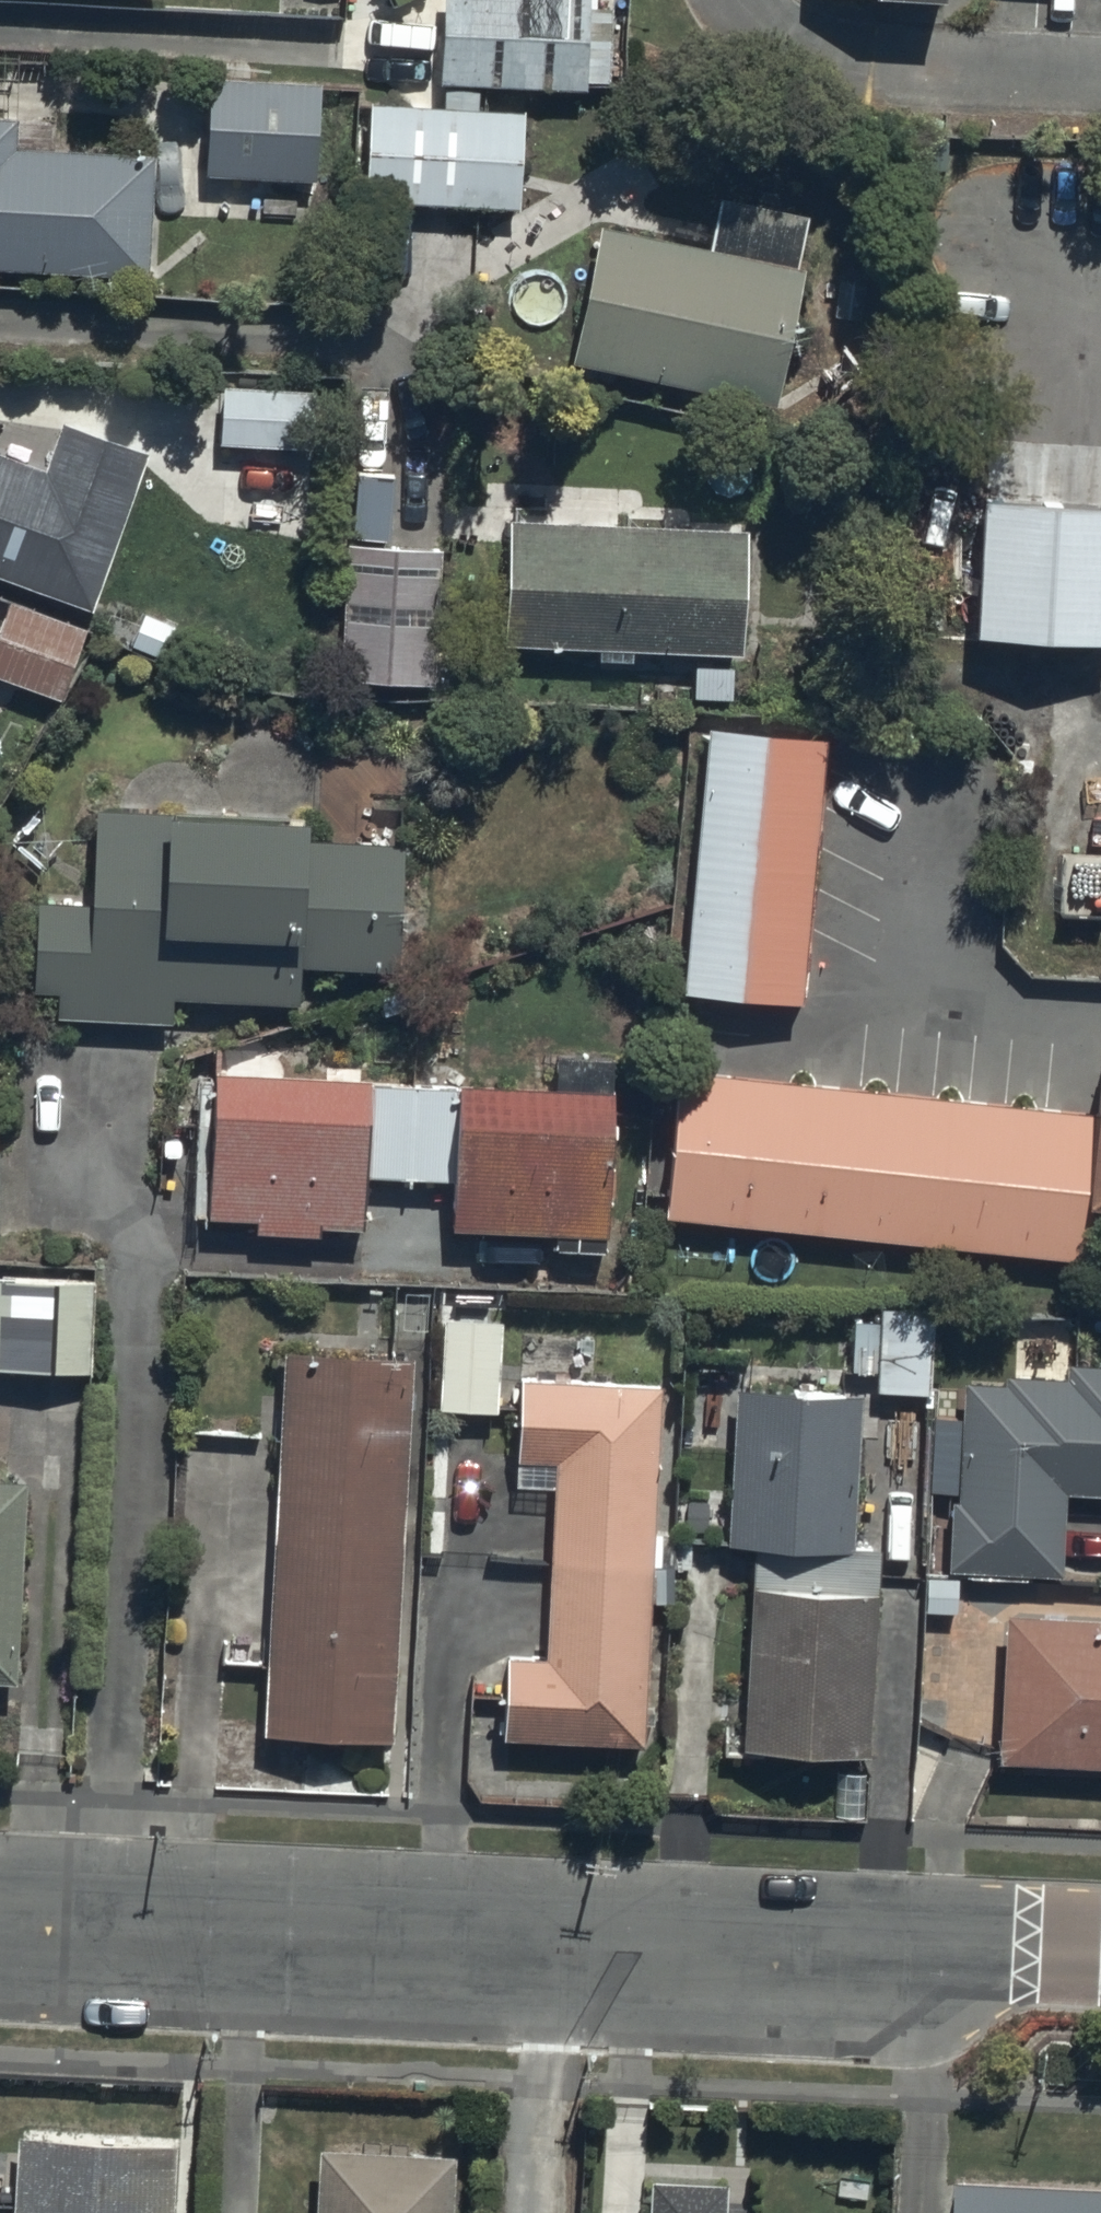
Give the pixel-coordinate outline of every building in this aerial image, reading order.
[(563,0),(444,0),(442,88),(581,95),(588,3),(563,0)] [(934,17),(935,0),(818,0),(934,17)] [(320,86),(211,81),(207,175),(315,181),(320,86)] [(524,113),(370,105),(365,200),(519,209),(524,113)] [(153,278),(160,155),(16,147),(18,119),(0,118),(0,270),(153,278)] [(806,268),(601,224),(573,364),(778,407),(806,268)] [(224,377),(223,434),(327,434),(327,377),(224,377)] [(0,452),(0,575),(89,609),(155,453),(68,427),(52,470),(0,452)] [(978,508),(971,642),(1100,654),(1100,515),(978,508)] [(751,532),(513,521),(507,645),(745,657),(751,532)] [(444,550),(348,545),(341,681),(436,686),(444,550)] [(0,615),(0,675),(58,697),(84,626),(6,598),(0,615)] [(832,746),(720,735),(694,993),(801,1004),(832,746)] [(311,823),(100,813),(95,908),(40,905),(36,990),(61,992),(60,1018),(173,1024),(174,1000),(301,1006),(303,969),(399,974),(406,844),(310,840),(311,823)] [(1099,1116),(679,1081),(665,1222),(1079,1264),(1090,1216),(1099,1116)] [(610,1101),(218,1085),(212,1225),(385,1233),(388,1177),(450,1187),(449,1231),(604,1238),(610,1101)] [(1099,1116),(1090,1216),(1100,1218),(1100,1097),(1099,1116)] [(0,1280),(0,1371),(89,1375),(93,1285),(0,1280)] [(930,1314),(879,1314),(876,1389),(927,1391),(930,1314)] [(499,1319),(438,1316),(436,1406),(497,1408),(499,1319)] [(421,1372),(297,1360),(279,1751),(397,1755),(421,1372)] [(961,1468),(961,1482),(939,1482),(939,1512),(947,1512),(945,1564),(1060,1569),(1063,1489),(1100,1491),(1100,1363),(1063,1362),(1062,1373),(966,1369),(963,1432),(928,1432),(928,1468),(961,1468)] [(669,1385),(526,1385),(517,1481),(561,1478),(556,1660),(518,1659),(509,1743),(655,1752),(669,1385)] [(870,1398),(742,1392),(733,1549),(768,1555),(757,1761),(877,1767),(888,1547),(862,1545),(870,1398)] [(0,1480),(0,1688),(17,1688),(34,1479),(0,1480)] [(1009,1623),(998,1765),(1100,1771),(1100,1628),(1009,1623)] [(183,2145),(17,2135),(13,2212),(179,2212),(183,2145)] [(456,2160),(322,2152),(319,2212),(453,2212),(456,2160)] [(653,2183),(651,2212),(728,2212),(730,2188),(653,2183)] [(951,2184),(949,2212),(1100,2212),(1100,2191),(951,2184)]
